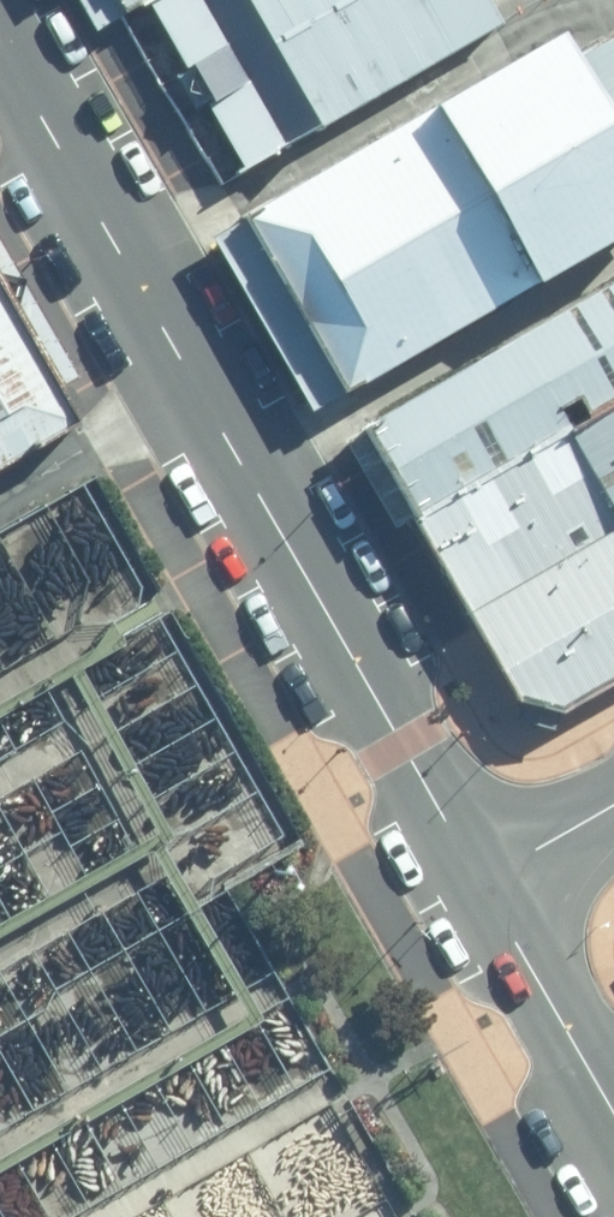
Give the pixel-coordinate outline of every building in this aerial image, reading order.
[(127,9),(142,0),(122,0),(127,9)] [(245,176),(512,21),(499,0),(151,0),(150,0),(152,4),(155,2),(193,67),(181,75),(201,109),(213,102),(247,162),(239,166),(245,176)] [(583,27),(217,236),(319,414),(613,246),(613,42),(598,52),(583,27)] [(92,420),(71,383),(86,377),(0,227),(0,473),(92,420)] [(363,433),(416,522),(613,404),(613,287),(363,433)] [(416,522),(514,696),(558,713),(613,684),(613,404),(416,522)]
